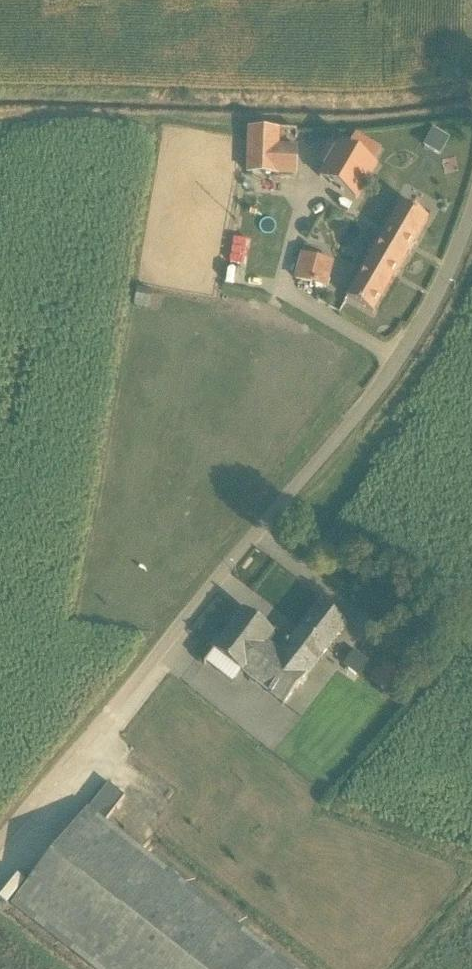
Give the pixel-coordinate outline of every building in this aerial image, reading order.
[(261,126),(261,129),(247,129),(246,175),(295,176),(296,163),(297,146),(279,145),(280,127),(261,126)] [(443,153),(451,137),(434,127),(426,143),(443,153)] [(423,143),(419,150),(442,163),(446,157),(423,143)] [(360,157),(335,144),(318,176),(360,198),(377,165),(374,164),(379,154),(365,147),(360,157)] [(401,204),(381,240),(346,299),(373,314),(428,220),(401,204)] [(334,261),(321,258),(302,253),(295,279),(328,287),(334,261)] [(319,605),(290,642),(290,643),(317,664),(346,626),(319,605)] [(290,643),(290,642),(275,630),(271,635),(243,613),(213,652),(284,706),(317,664),(290,643)] [(356,649),(344,662),(358,676),(370,662),(356,649)] [(383,659),(369,677),(392,695),(406,677),(383,659)] [(92,968),(291,968),(105,822),(125,797),(108,784),(12,906),(92,968)]
